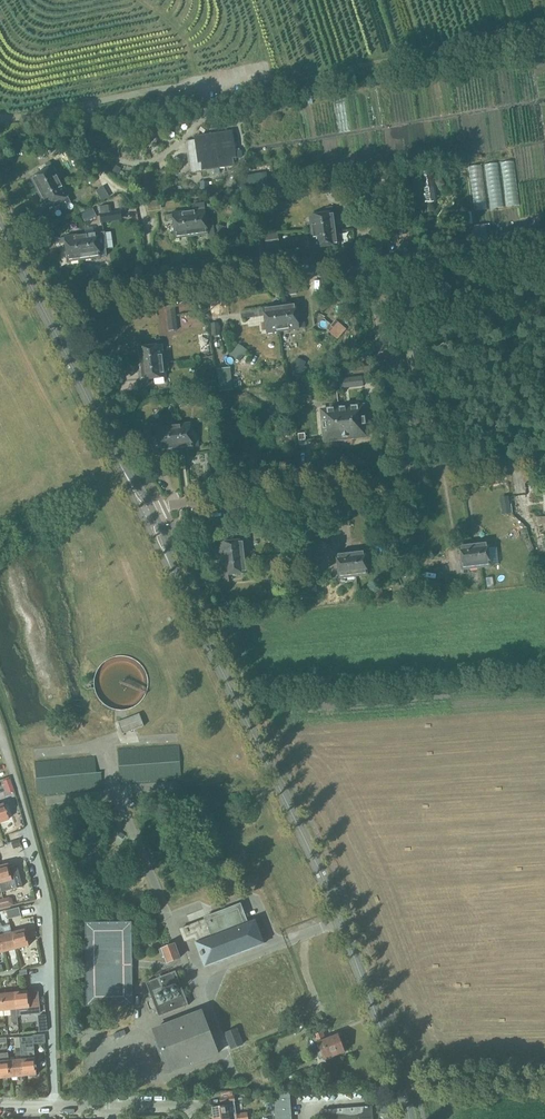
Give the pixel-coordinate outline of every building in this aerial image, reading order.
[(200,138),(203,162),(203,170),(236,166),(235,158),(238,157),(236,135),(227,136),(227,137),(206,139),(205,137),(200,138)] [(32,178),(39,192),(60,181),(50,161),(46,164),(49,169),(32,178)] [(421,168),(415,169),(415,173),(421,172),(426,202),(436,200),(432,168),(421,169),(421,168)] [(260,171),(249,173),(251,185),(268,182),(267,173),(260,174),(260,171)] [(68,195),(60,181),(39,192),(47,207),(47,206),(50,212),(56,209),(53,203),(68,195)] [(157,211),(155,201),(147,202),(148,212),(157,211)] [(189,212),(192,236),(207,234),(208,237),(215,236),(214,225),(207,226),(204,203),(192,205),(193,211),(189,212)] [(312,232),(336,229),(333,206),(326,207),(327,214),(309,216),(312,232)] [(89,219),(97,215),(93,208),(82,213),(85,221),(89,219)] [(192,236),(189,212),(166,215),(166,220),(173,219),(175,238),(192,236)] [(108,213),(101,214),(102,221),(109,220),(108,213)] [(36,227),(43,223),(40,217),(33,221),(36,227)] [(338,244),(336,229),(312,232),(315,254),(320,254),(320,247),(338,244)] [(104,233),(97,234),(97,233),(81,235),(85,259),(100,257),(107,256),(104,233)] [(279,242),(277,233),(264,235),(265,243),(279,242)] [(85,259),(81,235),(65,237),(59,238),(60,243),(66,242),(69,261),(85,259)] [(263,246),(261,236),(254,237),(256,247),(263,246)] [(80,299),(88,297),(86,288),(78,290),(80,299)] [(280,306),(283,330),(306,327),(305,322),(298,323),(296,304),(280,306)] [(283,330),(280,306),(263,308),(263,309),(242,312),(243,319),(264,316),(267,333),(283,330)] [(211,323),(211,336),(220,335),(219,323),(211,323)] [(138,348),(140,364),(163,361),(160,340),(156,340),(157,346),(144,347),(138,348)] [(238,345),(231,355),(240,361),(247,352),(238,345)] [(409,361),(427,357),(425,349),(407,353),(409,361)] [(428,365),(427,357),(409,361),(410,369),(428,365)] [(297,358),(291,370),(301,374),(306,362),(297,358)] [(142,387),(149,386),(148,380),(165,378),(163,361),(140,364),(142,380),(142,387)] [(428,365),(410,369),(411,376),(429,373),(428,365)] [(230,368),(217,370),(219,390),(233,388),(230,368)] [(305,385),(293,386),(294,394),(306,392),(305,385)] [(342,407),(345,439),(366,436),(363,405),(342,407)] [(324,441),(345,439),(342,407),(321,409),(324,441)] [(189,424),(174,425),(177,449),(193,448),(193,447),(199,447),(199,440),(191,441),(189,424)] [(177,449),(174,425),(158,427),(152,428),(152,433),(159,432),(161,451),(177,449)] [(221,559),(245,557),(243,536),(236,536),(237,542),(220,543),(221,559)] [(494,542),(473,545),(476,568),(490,566),(488,549),(495,548),(494,542)] [(476,568),(473,545),(459,546),(462,570),(476,568)] [(351,554),(354,577),(368,575),(366,558),(372,558),(371,551),(351,554)] [(340,578),(354,577),(351,554),(337,555),(340,578)] [(230,574),(237,574),(247,573),(245,557),(221,559),(223,575),(224,582),(231,581),(230,574)] [(313,587),(312,581),(296,584),(299,601),(315,598),(314,592),(318,592),(317,586),(313,587)] [(122,735),(143,726),(139,714),(117,722),(122,735)] [(13,843),(13,844),(15,848),(22,846),(21,843),(20,840),(17,841),(13,843)] [(1,892),(3,892),(11,890),(13,889),(13,890),(20,888),(23,888),(22,887),(17,866),(9,868),(9,865),(8,866),(0,868),(0,886),(1,892)] [(13,905),(12,898),(0,901),(0,909),(13,905)] [(248,923),(240,904),(205,917),(206,919),(180,929),(184,941),(194,938),(205,966),(264,944),(255,920),(248,923)] [(7,912),(8,919),(9,919),(21,916),(19,908),(14,909),(6,911),(7,912)] [(86,1006),(133,1006),(132,922),(85,923),(86,1006)] [(16,950),(29,947),(25,931),(12,934),(16,950)] [(16,950),(12,934),(0,937),(0,938),(4,953),(16,950)] [(168,963),(179,959),(174,945),(163,949),(168,963)] [(159,1016),(189,1005),(176,971),(146,982),(159,1016)] [(28,993),(15,994),(17,1016),(23,1015),(40,1014),(41,1014),(38,993),(37,993),(28,995),(28,993)] [(18,1023),(17,1016),(15,994),(2,995),(4,1011),(11,1011),(12,1015),(14,1025),(18,1025),(18,1023)] [(171,1072),(218,1054),(202,1013),(155,1031),(171,1072)] [(237,1030),(226,1034),(231,1049),(242,1045),(237,1030)] [(325,1042),(322,1034),(316,1036),(322,1052),(317,1053),(320,1060),(325,1058),(325,1059),(344,1052),(338,1037),(325,1042)] [(32,1038),(20,1039),(21,1048),(22,1057),(22,1060),(22,1061),(24,1077),(37,1076),(35,1060),(33,1044),(33,1043),(32,1038)] [(0,1054),(0,1079),(10,1078),(11,1078),(9,1062),(8,1054),(0,1054)] [(16,1061),(9,1062),(11,1078),(24,1077),(22,1061),(22,1060),(22,1057),(16,1057),(16,1056),(16,1061)] [(303,1080),(316,1075),(313,1068),(301,1073),(303,1080)] [(213,1108),(213,1109),(215,1118),(240,1118),(244,1118),(248,1118),(248,1113),(243,1114),(236,1115),(234,1103),(235,1103),(235,1096),(234,1096),(233,1097),(233,1092),(221,1094),(222,1098),(221,1098),(222,1105),(223,1107),(219,1108),(218,1107),(215,1107),(215,1108),(213,1108)] [(274,1094),(276,1118),(291,1118),(289,1092),(274,1092),(274,1094)] [(275,1113),(275,1103),(267,1104),(267,1110),(266,1110),(267,1114),(275,1113)] [(325,1111),(325,1118),(373,1118),(372,1107),(325,1111)]
